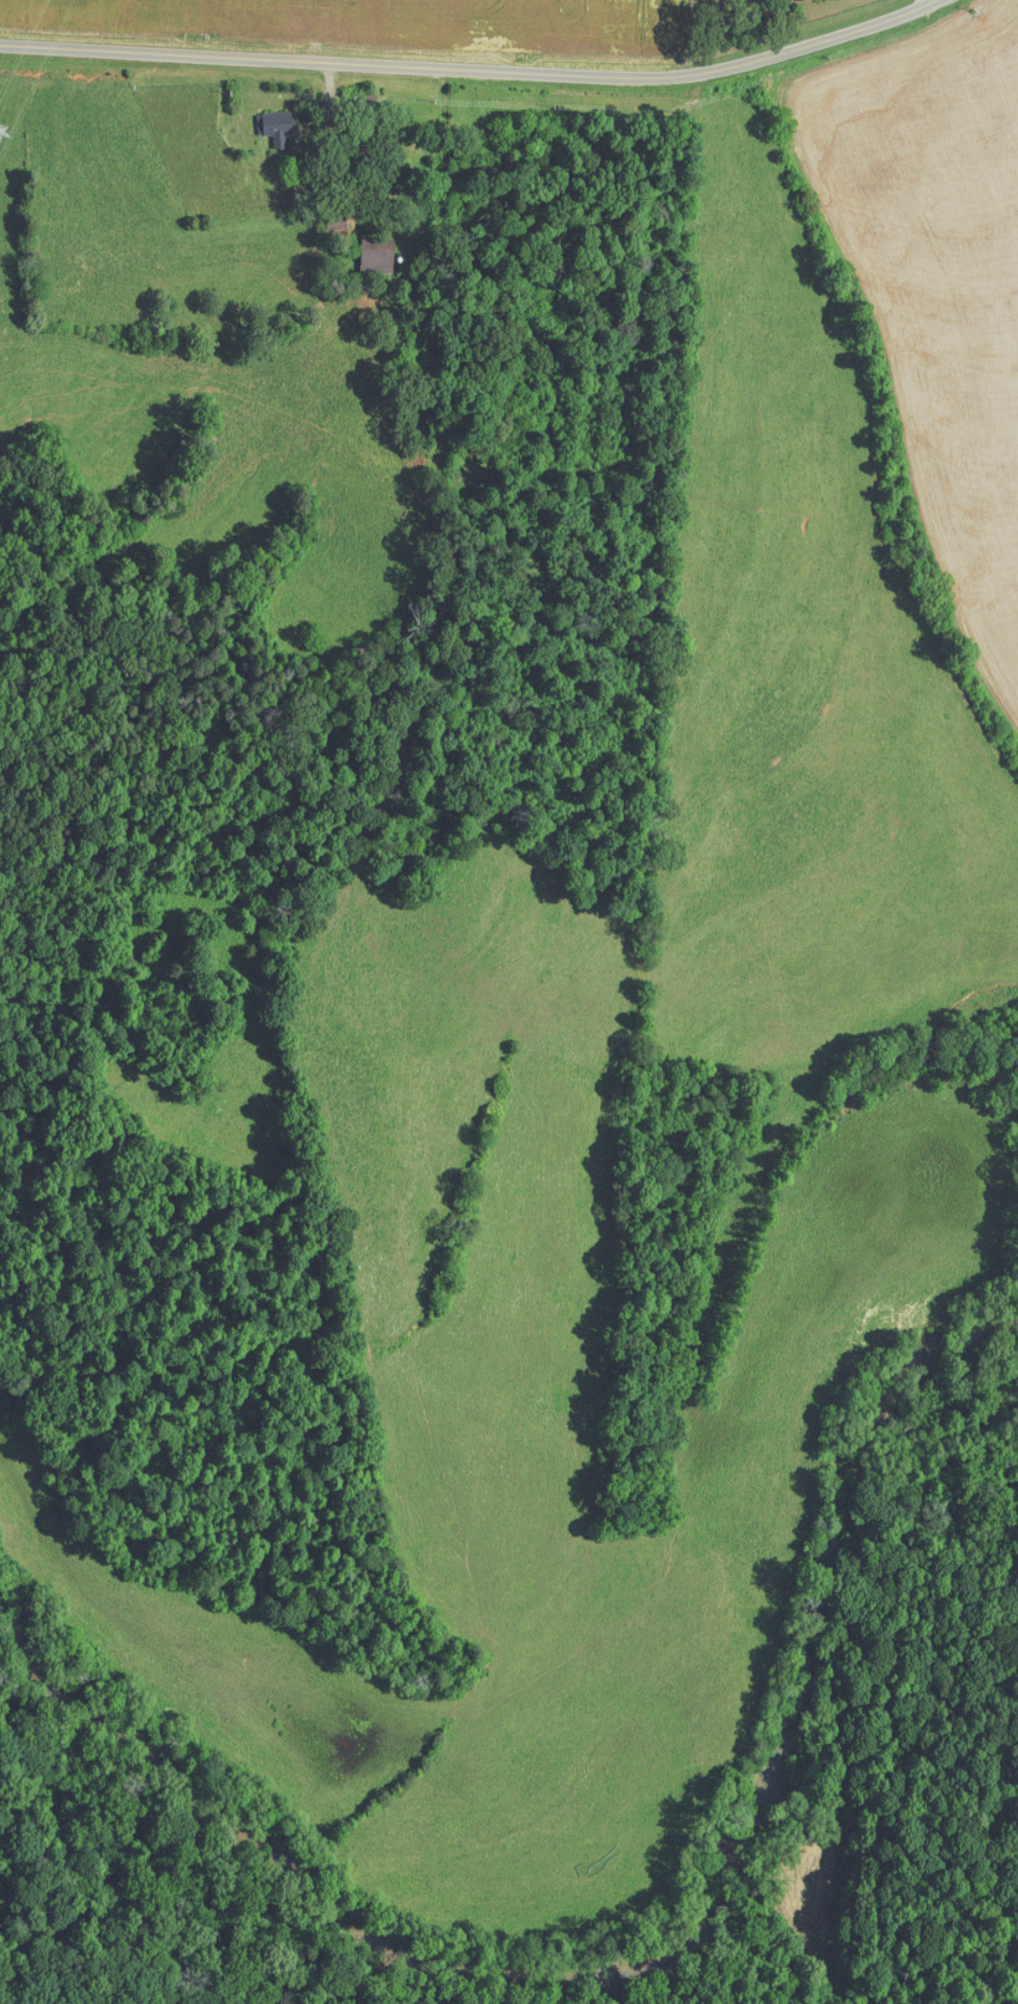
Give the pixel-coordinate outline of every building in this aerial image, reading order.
[(292,146),(290,110),(256,112),(257,135),(273,134),(273,147),(292,146)] [(360,269),(392,270),(392,238),(360,238),(360,269)]
